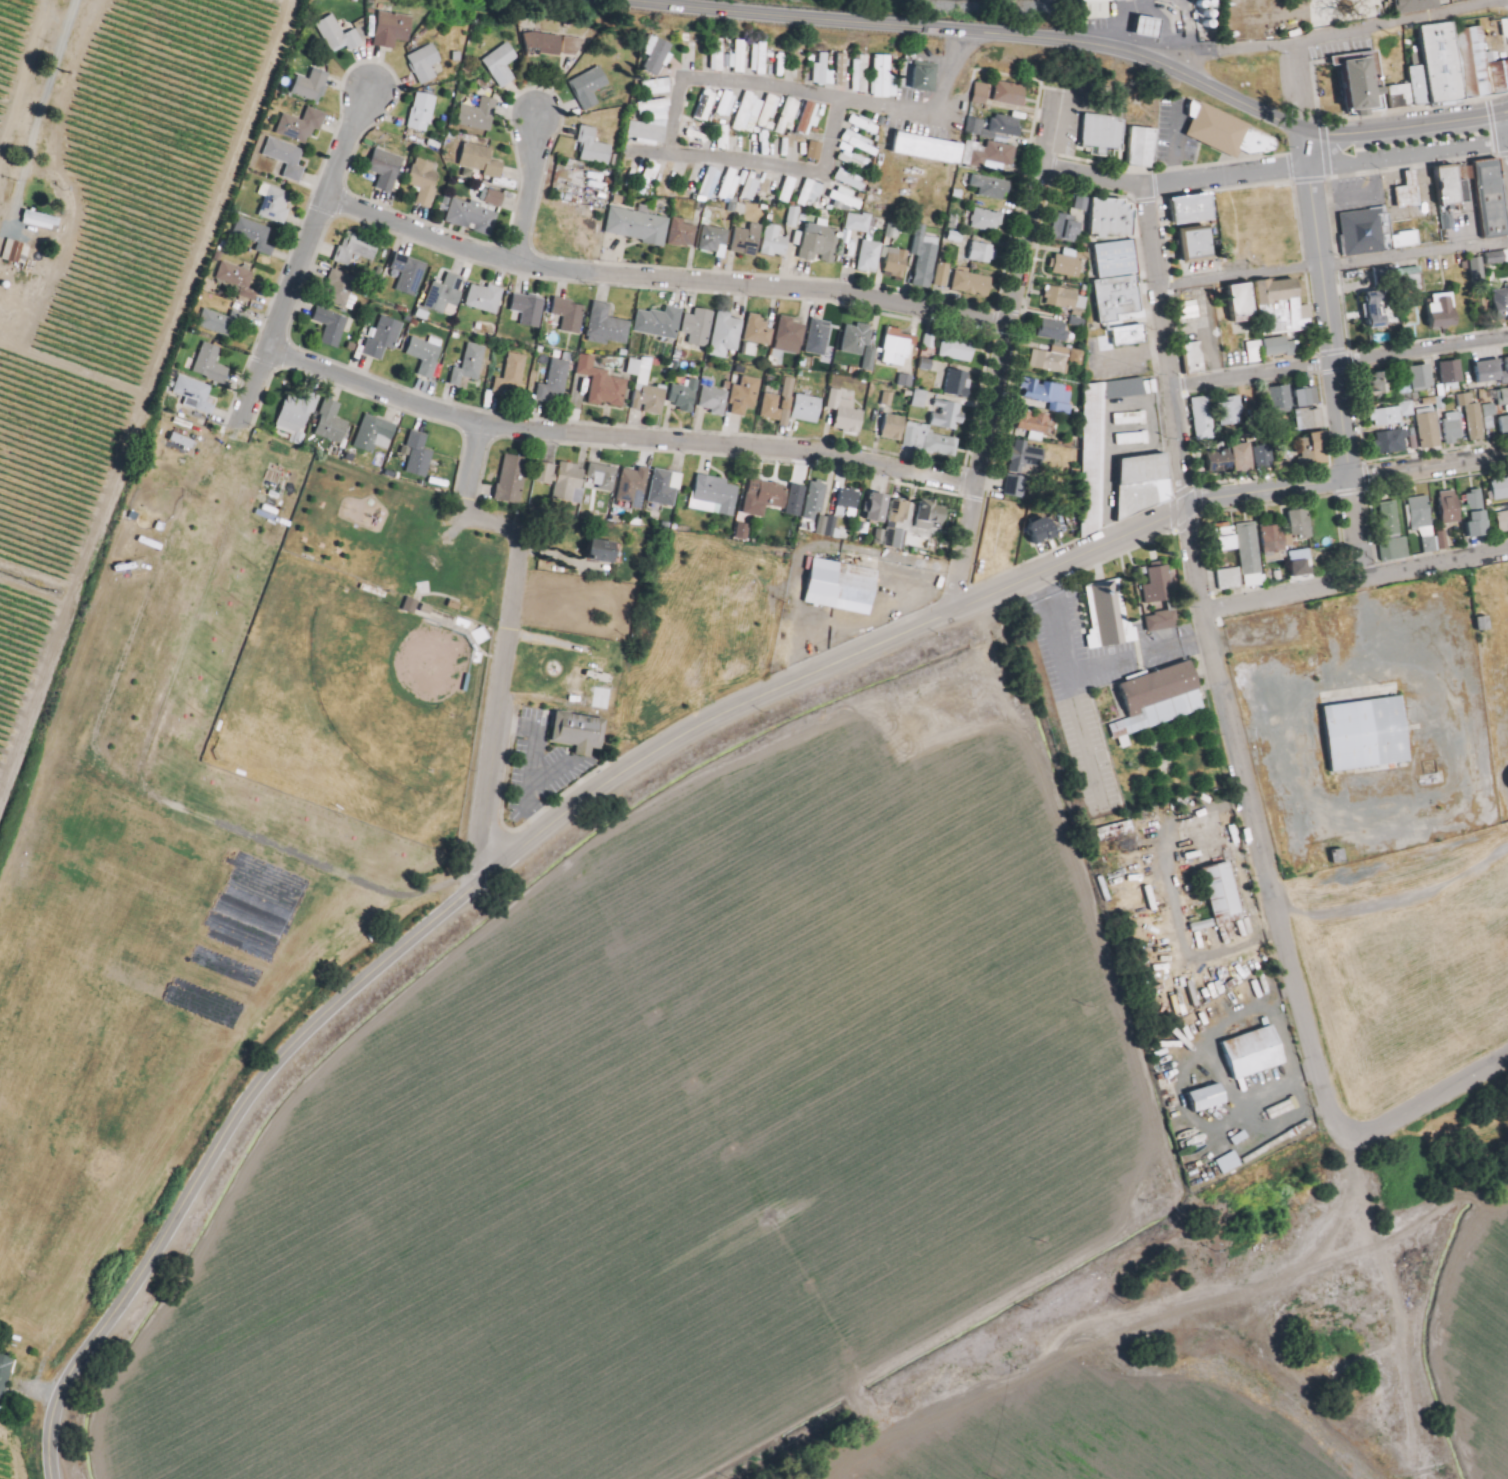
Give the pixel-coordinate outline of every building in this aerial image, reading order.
[(1085,21),(1114,18),(1112,0),(1084,0),(1085,21)] [(1208,27),(1208,19),(1219,19),(1220,0),(1202,0),(1196,0),(1195,19),(1202,20),(1202,27),(1208,27)] [(1359,17),(1357,0),(1389,0),(1391,12),(1359,17)] [(382,9),(415,14),(412,42),(400,40),(399,48),(377,45),(382,9)] [(318,25),(335,13),(348,31),(358,26),(368,44),(356,50),(350,43),(335,51),(318,25)] [(1422,23),(1427,63),(1433,101),(1468,97),(1458,29),(1457,18),(1422,23)] [(1458,29),(1485,25),(1490,63),(1494,92),(1468,97),(1458,29)] [(533,32),(531,50),(585,57),(587,39),(533,32)] [(653,34),(677,45),(660,78),(645,70),(652,56),(645,53),(653,34)] [(740,39),(750,40),(748,74),(738,74),(740,39)] [(744,40),(734,40),(734,54),(728,54),(727,71),(743,71),(744,40)] [(485,59),(512,41),(523,57),(510,66),(520,80),(505,90),(485,59)] [(434,42),(449,71),(423,84),(408,56),(434,42)] [(757,43),(771,44),(769,75),(755,74),(757,43)] [(698,44),(698,64),(708,64),(708,44),(698,44)] [(728,45),(717,45),(716,72),(728,72),(728,45)] [(721,71),(721,46),(709,46),(710,71),(721,71)] [(1334,53),(1335,66),(1344,65),(1352,116),(1390,111),(1387,83),(1382,47),(1334,53)] [(832,53),(819,52),(817,85),(831,86),(832,53)] [(840,53),(838,86),(850,87),(852,54),(840,53)] [(809,54),(802,54),(801,82),(808,82),(809,54)] [(878,54),(875,96),(900,97),(901,76),(895,75),(895,55),(878,54)] [(857,58),(872,59),(870,93),(855,92),(857,58)] [(916,60),(940,63),(937,92),(912,89),(916,60)] [(1490,63),(1507,60),(1507,91),(1505,92),(1494,92),(1490,63)] [(1417,105),(1433,101),(1427,63),(1411,66),(1414,82),(1417,105)] [(315,66),(311,76),(301,73),(292,95),(323,105),(334,73),(315,66)] [(601,67),(571,82),(586,111),(602,103),(597,91),(611,84),(601,67)] [(677,78),(644,82),(646,98),(676,94),(677,78)] [(978,82),(997,85),(998,81),(1029,86),(1024,112),(974,103),(978,82)] [(1392,85),(1394,108),(1417,105),(1414,82),(1392,85)] [(707,88),(721,92),(709,123),(696,118),(707,88)] [(420,91),(441,96),(434,133),(411,127),(420,91)] [(749,91),(763,96),(749,133),(734,128),(749,91)] [(727,92),(716,120),(730,125),(740,96),(727,92)] [(771,94),(785,98),(771,133),(758,128),(771,94)] [(484,95),(501,99),(494,131),(461,124),(465,104),(481,107),(484,95)] [(790,98),(802,101),(787,136),(775,132),(790,98)] [(639,103),(671,99),(672,110),(640,114),(639,103)] [(1202,100),(1188,135),(1239,159),(1243,150),(1251,154),(1278,149),(1279,138),(1202,100)] [(809,101),(823,105),(811,138),(797,133),(809,101)] [(280,131),(314,144),(328,113),(310,106),(305,119),(287,112),(280,131)] [(997,113),(997,118),(993,117),(991,129),(987,128),(988,121),(972,118),(969,133),(1019,143),(1024,118),(997,113)] [(1087,113),(1120,117),(1120,120),(1128,121),(1124,152),(1115,151),(1115,156),(1092,154),(1092,148),(1083,146),(1087,113)] [(856,115),(851,124),(877,136),(882,127),(856,115)] [(633,120),(629,136),(664,143),(669,127),(633,120)] [(582,124),(579,142),(587,143),(584,159),(612,165),(616,145),(601,141),(603,129),(582,124)] [(1134,126),(1130,164),(1158,167),(1161,129),(1134,126)] [(900,128),(896,152),(961,165),(966,140),(900,128)] [(846,142),(851,132),(881,148),(876,157),(846,142)] [(273,136),(265,154),(291,164),(287,175),(302,182),(307,171),(300,168),(308,151),(273,136)] [(822,144),(809,141),(805,160),(818,163),(822,144)] [(990,141),(989,146),(978,145),(974,167),(1015,176),(1020,147),(990,141)] [(496,149),(467,142),(462,165),(488,171),(487,175),(503,179),(507,164),(494,160),(496,149)] [(376,147),(370,169),(381,173),(377,186),(397,193),(408,159),(376,147)] [(845,151),(842,163),(865,172),(869,160),(845,151)] [(418,157),(411,183),(424,188),(419,202),(433,207),(446,167),(418,157)] [(649,161),(660,165),(648,193),(637,188),(649,161)] [(1499,161),(1507,215),(1507,233),(1486,237),(1474,164),(1499,161)] [(1437,167),(1458,165),(1463,202),(1442,205),(1437,167)] [(711,166),(721,169),(710,197),(700,194),(711,166)] [(671,167),(678,170),(670,191),(662,188),(671,167)] [(732,169),(744,173),(732,202),(721,198),(732,169)] [(837,180),(842,169),(870,181),(865,193),(837,180)] [(1418,170),(1407,171),(1409,183),(1397,185),(1399,206),(1423,203),(1418,170)] [(753,171),(764,176),(754,202),(742,198),(753,171)] [(973,172),(1012,181),(1007,202),(982,197),(982,189),(971,187),(973,172)] [(789,177),(799,181),(790,202),(779,198),(789,177)] [(809,179),(826,186),(814,210),(797,203),(809,179)] [(265,182),(260,194),(269,197),(262,216),(289,225),(300,195),(265,182)] [(859,209),(862,201),(852,198),(853,192),(835,186),(830,200),(859,209)] [(478,202),(500,207),(503,194),(481,189),(478,202)] [(1172,198),(1213,193),(1216,222),(1176,228),(1172,198)] [(1087,198),(1075,196),(1072,209),(1085,211),(1087,198)] [(455,197),(502,214),(494,238),(476,232),(478,225),(473,223),(472,228),(448,220),(455,197)] [(1095,198),(1093,237),(1136,237),(1136,208),(1134,208),(1134,202),(1129,202),(1129,198),(1095,198)] [(1339,209),(1345,254),(1422,245),(1419,229),(1401,230),(1402,234),(1395,235),(1391,204),(1339,209)] [(612,206),(608,232),(647,239),(646,244),(667,248),(673,218),(612,206)] [(794,229),(798,208),(788,206),(784,227),(794,229)] [(978,207),(974,229),(1001,236),(1005,213),(978,207)] [(58,217),(23,212),(21,225),(56,230),(58,217)] [(877,218),(847,212),(844,229),(867,234),(868,227),(875,228),(877,218)] [(1060,212),(1059,217),(1055,216),(1051,240),(1079,245),(1084,215),(1060,212)] [(273,227),(238,214),(231,235),(259,245),(256,250),(273,256),(276,249),(266,246),(273,227)] [(676,218),(687,220),(687,223),(700,226),(696,250),(671,245),(676,218)] [(810,222),(802,258),(834,266),(843,229),(810,222)] [(752,229),(739,227),(734,251),(759,256),(766,226),(753,223),(752,229)] [(770,223),(784,226),(782,236),(791,238),(787,259),(764,254),(770,223)] [(707,225),(703,250),(721,253),(722,245),(729,246),(732,230),(707,225)] [(1183,230),(1212,226),(1215,254),(1186,258),(1183,230)] [(349,230),(382,243),(370,274),(337,262),(349,230)] [(922,230),(916,255),(921,257),(916,278),(936,282),(945,235),(922,230)] [(974,239),(998,245),(994,267),(969,262),(974,239)] [(28,245),(4,240),(1,260),(17,263),(18,256),(26,258),(28,245)] [(866,240),(886,244),(879,280),(859,276),(866,240)] [(1097,244),(1101,278),(1140,274),(1135,240),(1097,244)] [(892,246),(887,270),(908,276),(913,250),(892,246)] [(1487,265),(1506,262),(1504,250),(1484,254),(1487,265)] [(398,252),(430,264),(418,297),(398,290),(405,272),(393,267),(398,252)] [(1057,254),(1054,274),(1082,278),(1086,258),(1057,254)] [(253,288),(258,274),(225,262),(218,279),(244,289),(241,295),(256,301),(260,291),(253,288)] [(943,264),(995,275),(991,299),(938,289),(943,264)] [(1419,267),(1397,268),(1398,285),(1410,284),(1410,292),(1420,291),(1419,267)] [(334,269),(360,279),(348,309),(323,300),(334,269)] [(450,271),(468,279),(458,306),(451,304),(447,315),(427,307),(436,281),(445,285),(450,271)] [(1096,278),(1102,323),(1121,321),(1120,314),(1144,312),(1140,274),(1101,278),(1096,278)] [(1258,283),(1300,279),(1305,331),(1262,334),(1258,283)] [(491,284),(490,289),(475,284),(468,305),(500,315),(508,289),(491,284)] [(1230,286),(1253,284),(1256,319),(1233,321),(1230,286)] [(1050,285),(1047,306),(1077,311),(1080,290),(1050,285)] [(1364,289),(1370,334),(1392,332),(1385,286),(1364,289)] [(1498,323),(1507,322),(1507,286),(1493,287),(1498,323)] [(516,293),(513,310),(526,313),(524,322),(543,326),(547,300),(516,293)] [(1428,297),(1452,294),(1458,331),(1434,334),(1428,297)] [(557,296),(576,299),(575,304),(587,307),(582,334),(563,330),(565,316),(554,314),(557,296)] [(1200,299),(1202,320),(1182,322),(1180,301),(1200,299)] [(597,302),(613,305),(611,316),(636,322),(631,343),(610,339),(609,345),(589,341),(597,302)] [(320,306),(352,319),(341,348),(324,342),(330,326),(314,320),(320,306)] [(640,311),(637,330),(680,339),(685,309),(669,306),(668,313),(653,310),(653,313),(640,311)] [(207,307),(200,327),(239,341),(245,322),(207,307)] [(688,314),(697,316),(698,309),(717,312),(710,347),(683,342),(688,314)] [(721,311),(735,314),(734,319),(746,322),(740,352),(732,350),(730,360),(713,356),(721,311)] [(752,312),(765,315),(762,331),(772,332),(770,345),(747,341),(752,312)] [(783,315),(797,318),(796,323),(809,325),(803,353),(778,348),(783,315)] [(384,317),(376,339),(371,338),(366,354),(382,360),(387,346),(396,349),(405,325),(384,317)] [(814,318),(825,320),(824,326),(832,327),(826,356),(808,352),(814,318)] [(1043,318),(1040,336),(1069,341),(1072,322),(1043,318)] [(849,325),(859,327),(860,323),(877,326),(872,357),(844,352),(849,325)] [(1115,327),(1118,346),(1150,341),(1146,323),(1115,327)] [(890,334),(915,339),(911,358),(898,356),(897,364),(885,362),(890,334)] [(1265,338),(1268,359),(1299,355),(1297,335),(1265,338)] [(415,337),(446,349),(434,379),(420,374),(425,361),(408,354),(415,337)] [(942,356),(946,337),(979,344),(975,363),(942,356)] [(206,341),(226,349),(220,363),(235,369),(228,385),(193,371),(206,341)] [(1183,343),(1204,341),(1206,371),(1185,373),(1183,343)] [(1260,362),(1259,341),(1245,342),(1246,363),(1260,362)] [(470,344),(490,348),(482,381),(467,378),(465,389),(452,386),(457,367),(464,369),(470,344)] [(1036,348),(1033,368),(1068,375),(1071,363),(1085,366),(1087,351),(1054,345),(1053,351),(1036,348)] [(510,352),(528,356),(524,388),(509,386),(507,395),(495,393),(498,377),(506,379),(510,352)] [(584,355),(597,358),(595,368),(611,371),(610,376),(629,380),(623,408),(592,401),(597,377),(579,374),(584,355)] [(1479,387),(1507,384),(1507,356),(1475,360),(1479,387)] [(554,359),(549,385),(541,384),(538,400),(550,402),(552,393),(567,395),(573,362),(554,359)] [(1442,363),(1462,360),(1467,391),(1446,394),(1442,363)] [(1412,367),(1417,397),(1438,394),(1433,364),(1412,367)] [(950,368),(973,373),(967,398),(945,393),(950,368)] [(1374,375),(1391,372),(1396,399),(1379,402),(1374,375)] [(1369,397),(1385,397),(1384,373),(1367,374),(1369,397)] [(896,385),(909,388),(911,377),(898,374),(896,385)] [(182,375),(215,388),(209,403),(219,407),(215,417),(185,405),(188,398),(175,394),(182,375)] [(1024,375),(1076,386),(1071,417),(1051,412),(1052,403),(1021,398),(1024,375)] [(744,385),(746,376),(761,379),(754,417),(734,414),(736,404),(733,403),(736,384),(744,385)] [(691,378),(703,380),(696,413),(672,408),(677,384),(689,386),(691,378)] [(1109,382),(1144,378),(1146,395),(1108,400),(1109,382)] [(1087,384),(1082,539),(1105,528),(1108,400),(1109,382),(1087,384)] [(1271,388),(1293,385),(1295,406),(1274,409),(1271,388)] [(1297,388),(1298,406),(1320,403),(1318,385),(1297,388)] [(639,390),(635,408),(664,415),(670,391),(647,386),(645,392),(639,390)] [(731,391),(705,386),(701,406),(711,408),(711,413),(726,417),(731,391)] [(835,388),(847,391),(845,399),(857,402),(856,408),(868,411),(863,431),(838,424),(841,409),(831,407),(835,388)] [(1507,404),(1507,389),(1494,390),(1496,405),(1507,404)] [(910,406),(923,409),(926,392),(913,390),(910,406)] [(304,401),(308,391),(321,395),(306,436),(279,426),(291,396),(304,401)] [(892,394),(882,392),(879,405),(889,407),(892,394)] [(1464,406),(1467,441),(1482,440),(1479,403),(1472,404),(1470,393),(1455,394),(1456,407),(1464,406)] [(784,396),(768,394),(764,418),(781,421),(781,426),(788,427),(791,411),(782,409),(784,396)] [(799,394),(794,419),(822,425),(827,399),(799,394)] [(1193,398),(1212,396),(1217,439),(1197,441),(1193,398)] [(327,398),(342,403),(337,417),(353,423),(344,446),(314,434),(327,398)] [(938,399),(965,405),(963,416),(968,417),(966,427),(959,426),(958,430),(948,428),(949,422),(934,419),(938,399)] [(1220,403),(1222,425),(1249,422),(1246,400),(1220,403)] [(1480,405),(1482,429),(1493,428),(1491,404),(1480,405)] [(1297,409),(1300,432),(1327,428),(1323,405),(1297,409)] [(1374,410),(1403,406),(1406,423),(1377,428),(1374,410)] [(1148,409),(1116,411),(1117,427),(1149,424),(1148,409)] [(1024,410),(1020,430),(1049,435),(1052,416),(1024,410)] [(1420,415),(1425,450),(1445,447),(1439,412),(1420,415)] [(889,413),(884,440),(903,444),(908,417),(889,413)] [(1445,416),(1450,444),(1467,443),(1462,413),(1445,416)] [(368,414),(400,427),(394,442),(381,438),(374,455),(355,447),(368,414)] [(1500,416),(1507,415),(1507,439),(1503,440),(1500,416)] [(902,447),(954,456),(958,436),(905,427),(902,447)] [(1377,432),(1381,456),(1413,451),(1408,427),(1377,432)] [(413,430),(432,436),(428,450),(436,453),(429,479),(408,472),(416,450),(408,447),(413,430)] [(1118,433),(1118,448),(1151,446),(1149,430),(1118,433)] [(1296,437),(1298,458),(1296,458),(1297,467),(1328,464),(1325,434),(1296,437)] [(1017,439),(1007,495),(1024,498),(1028,474),(1042,476),(1046,444),(1017,439)] [(1254,445),(1257,470),(1275,468),(1273,443),(1254,445)] [(1208,451),(1234,448),(1237,472),(1212,474),(1208,451)] [(1121,455),(1119,521),(1171,497),(1168,451),(1121,455)] [(507,453),(497,500),(521,506),(531,457),(507,453)] [(561,461),(554,500),(580,504),(587,466),(561,461)] [(593,463),(588,490),(615,495),(619,469),(593,463)] [(624,469),(640,472),(641,466),(652,468),(645,512),(633,510),(634,503),(619,501),(624,469)] [(658,469),(682,473),(676,507),(651,503),(658,469)] [(699,474),(695,499),(723,505),(722,514),(736,517),(742,481),(699,474)] [(752,479),(745,512),(766,517),(769,506),(787,510),(791,487),(752,479)] [(1495,504),(1507,502),(1507,479),(1492,482),(1495,504)] [(812,482),(804,519),(818,521),(819,513),(824,513),(830,485),(812,482)] [(785,516),(801,517),(803,485),(787,484),(785,516)] [(841,488),(836,515),(828,514),(823,536),(848,542),(853,511),(861,512),(865,492),(841,488)] [(873,489),(867,521),(885,524),(891,493),(873,489)] [(1440,494),(1444,527),(1463,524),(1458,490),(1440,494)] [(1467,493),(1473,538),(1491,535),(1485,490),(1467,493)] [(1410,498),(1415,535),(1438,532),(1433,495),(1410,498)] [(895,499),(886,548),(905,552),(915,502),(895,499)] [(1381,502),(1386,536),(1405,533),(1400,500),(1381,502)] [(921,501),(918,520),(948,526),(952,508),(921,501)] [(1289,510),(1294,541),(1315,538),(1310,506),(1289,510)] [(1501,533),(1507,532),(1507,511),(1497,512),(1501,533)] [(1027,523),(1052,513),(1060,534),(1035,544),(1027,523)] [(1237,525),(1259,522),(1260,530),(1265,562),(1267,574),(1244,576),(1242,566),(1240,550),(1237,525)] [(748,524),(735,523),(734,540),(747,541),(748,524)] [(1215,528),(1237,525),(1240,550),(1217,554),(1215,528)] [(1260,530),(1284,526),(1288,559),(1265,562),(1260,530)] [(1447,550),(1445,531),(1435,532),(1437,551),(1447,550)] [(594,538),(590,557),(615,561),(618,541),(594,538)] [(1407,559),(1406,538),(1378,540),(1379,561),(1407,559)] [(1292,553),(1296,580),(1317,577),(1313,550),(1292,553)] [(816,556),(807,604),(873,616),(882,568),(816,556)] [(1149,567),(1167,564),(1175,599),(1149,604),(1145,585),(1152,584),(1149,567)] [(1218,570),(1221,593),(1246,589),(1244,576),(1242,566),(1218,570)] [(1090,585),(1096,629),(1091,629),(1092,635),(1088,636),(1090,650),(1140,642),(1137,625),(1129,625),(1121,580),(1090,585)] [(417,602),(405,598),(400,610),(412,615),(417,602)] [(1174,608),(1178,628),(1151,633),(1146,613),(1174,608)] [(1192,659),(1119,683),(1130,718),(1111,725),(1117,743),(1209,711),(1192,659)] [(1322,699),(1332,775),(1414,763),(1404,687),(1322,699)] [(556,709),(552,741),(577,745),(577,754),(595,757),(597,749),(605,750),(609,716),(556,709)] [(1230,860),(1202,868),(1217,928),(1246,919),(1230,860)] [(1272,1025),(1222,1042),(1237,1084),(1286,1065),(1272,1025)] [(1189,1094),(1195,1115),(1230,1104),(1222,1083),(1189,1094)] [(1267,1111),(1273,1123),(1302,1111),(1296,1098),(1267,1111)] [(1233,1139),(1238,1148),(1251,1141),(1246,1132),(1233,1139)] [(1217,1162),(1225,1177),(1245,1167),(1237,1152),(1217,1162)] [(8,1403),(19,1359),(0,1354),(0,1401),(8,1403)]
